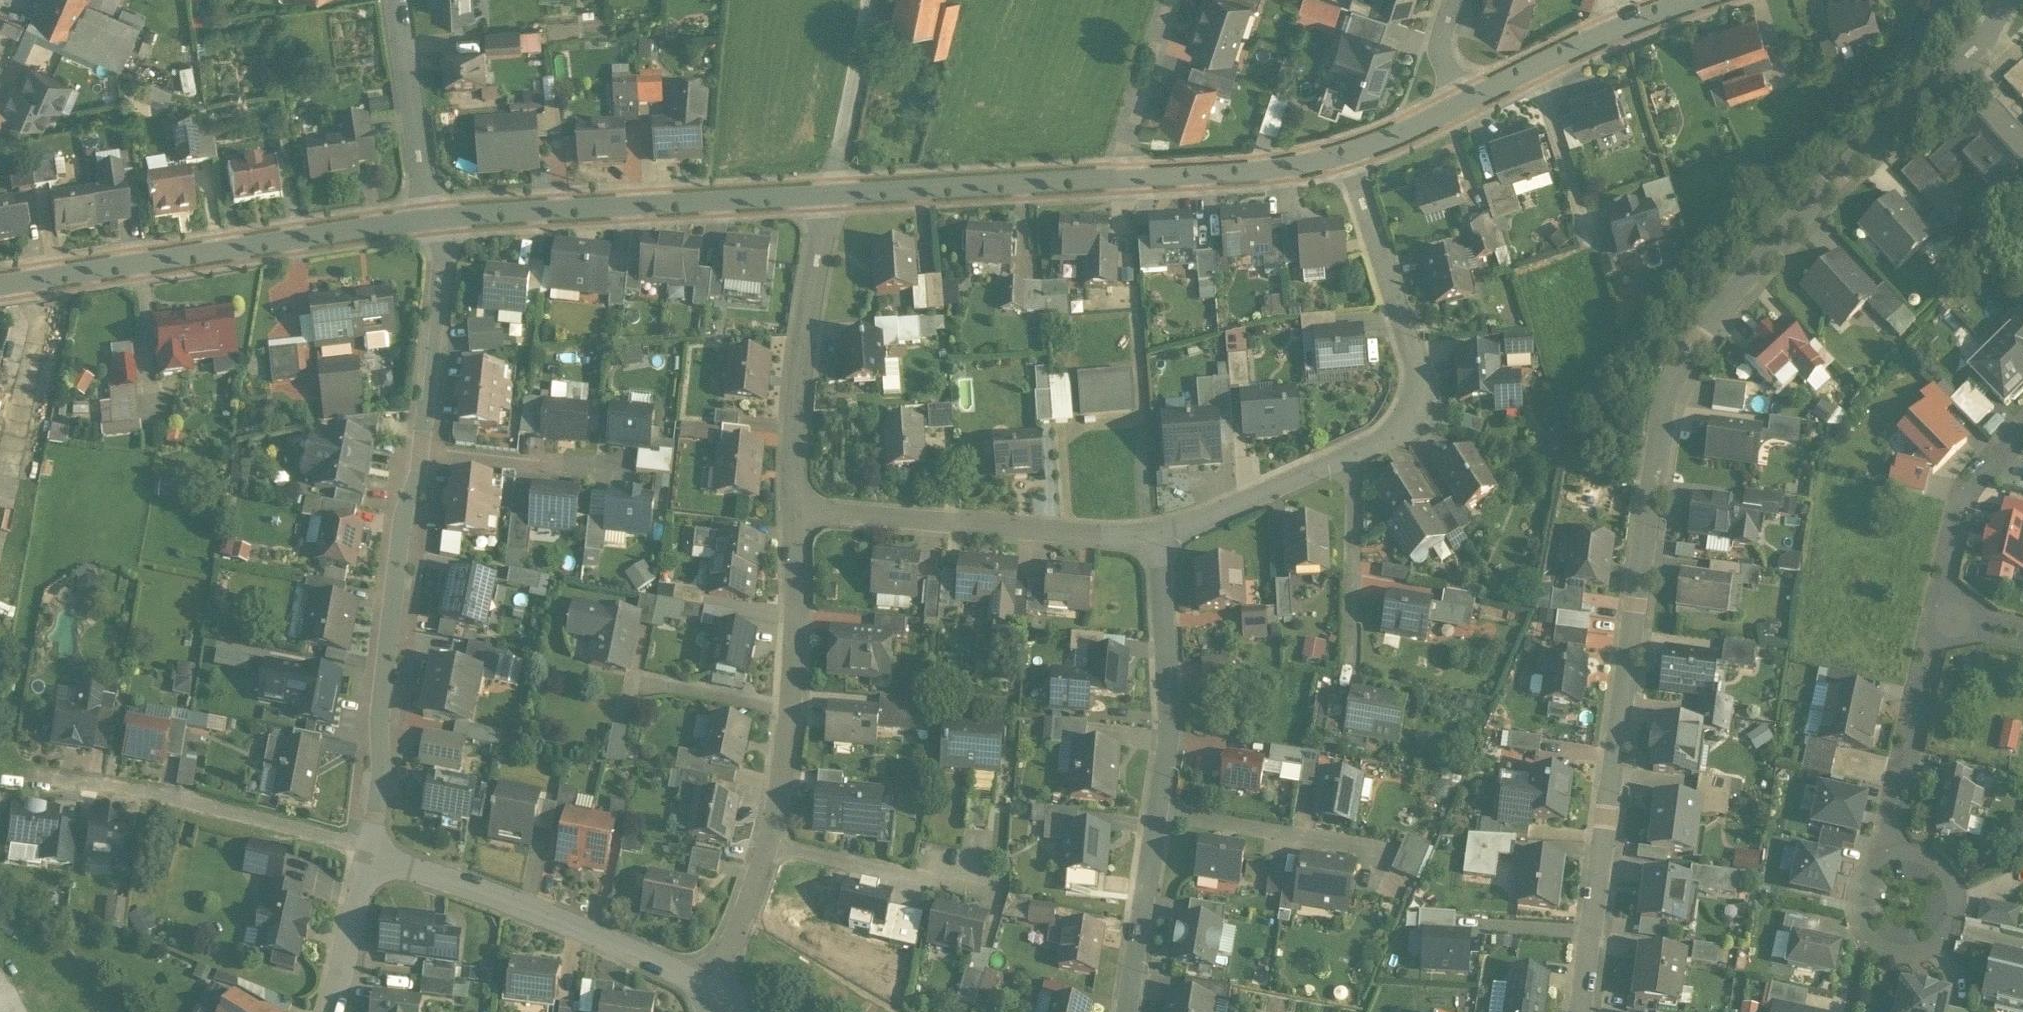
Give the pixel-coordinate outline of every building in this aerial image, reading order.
[(28,25),(65,42),(69,32),(83,0),(39,0),(28,25)] [(98,3),(99,0),(83,0),(65,42),(121,66),(141,21),(98,3)] [(434,13),(472,11),(471,0),(433,0),(434,13)] [(890,20),(926,27),(922,46),(945,51),(958,0),(894,0),(890,20)] [(1197,16),(1239,30),(1248,4),(1248,3),(1239,0),(1203,0),(1197,16)] [(1299,7),(1323,15),(1328,0),(1301,0),(1299,7)] [(1387,2),(1407,9),(1410,0),(1388,0),(1387,2)] [(1477,27),(1516,40),(1521,27),(1517,26),(1521,14),(1529,16),(1529,14),(1522,12),(1526,0),(1486,0),(1477,27)] [(1827,3),(1836,30),(1839,40),(1839,39),(1878,26),(1869,0),(1834,0),(1827,3)] [(1386,17),(1351,6),(1343,30),(1378,41),(1386,17)] [(1239,30),(1197,16),(1188,44),(1208,50),(1229,58),(1230,57),(1239,30)] [(1754,16),(1690,39),(1702,72),(1741,58),(1766,49),(1754,16)] [(520,29),(486,31),(487,48),(521,46),(520,29)] [(1378,41),(1343,30),(1337,49),(1348,53),(1337,84),(1373,96),(1390,45),(1378,41)] [(1839,40),(1836,30),(1819,36),(1827,61),(1845,55),(1839,39),(1839,40)] [(480,46),(442,49),(444,72),(446,94),(483,91),(480,46)] [(1766,49),(1741,58),(1745,71),(1746,72),(1760,67),(1770,63),(1766,49)] [(1229,58),(1208,50),(1203,65),(1233,75),(1238,60),(1230,57),(1229,58)] [(2022,63),(2003,80),(2021,100),(2022,98),(2022,64),(2022,63)] [(1233,75),(1203,65),(1198,81),(1213,86),(1212,87),(1231,94),(1237,76),(1233,75)] [(68,83),(30,66),(21,86),(14,83),(14,84),(58,104),(68,83)] [(1760,67),(1746,72),(1745,71),(1722,79),(1729,99),(1767,86),(1760,67)] [(1198,81),(1178,74),(1162,120),(1198,131),(1202,129),(1205,119),(1203,115),(1212,87),(1213,86),(1198,81)] [(1264,125),(1281,130),(1297,82),(1281,76),(1264,125)] [(636,81),(613,82),(614,106),(623,106),(637,105),(636,81)] [(661,81),(636,81),(637,105),(662,104),(661,81)] [(58,104),(14,84),(4,105),(41,122),(51,101),(58,105),(58,104)] [(1611,85),(1568,98),(1579,134),(1622,120),(1611,85)] [(670,125),(652,126),(654,162),(682,160),(682,163),(702,161),(700,125),(702,125),(704,97),(691,96),(691,90),(674,88),(670,125)] [(558,105),(543,106),(545,139),(563,137),(558,105)] [(637,105),(623,106),(624,121),(638,121),(637,105)] [(190,112),(169,115),(172,134),(180,133),(179,133),(193,130),(190,112)] [(1963,138),(1974,150),(1972,152),(1991,172),(1981,182),(1993,195),(2020,168),(2022,166),(2022,147),(2016,139),(2014,141),(2006,132),(2007,130),(1990,112),(1963,138)] [(366,119),(337,123),(340,143),(352,141),(352,139),(369,137),(366,119)] [(534,120),(476,123),(478,147),(489,146),(490,167),(517,165),(518,173),(534,172),(532,155),(536,154),(534,120)] [(1535,124),(1492,138),(1502,171),(1503,173),(1510,171),(1525,166),(1526,170),(1531,169),(1530,167),(1547,161),(1535,124)] [(624,125),(577,127),(578,166),(599,166),(598,163),(625,161),(624,125)] [(193,130),(179,133),(180,133),(172,134),(177,165),(186,164),(199,162),(194,130),(193,130)] [(292,132),(278,133),(280,154),(294,153),(292,132)] [(340,143),(306,148),(311,182),(358,175),(356,164),(373,162),(369,137),(352,139),(352,141),(340,143)] [(276,161),(259,163),(257,154),(243,156),(244,166),(226,168),(232,205),(282,197),(276,161)] [(1939,181),(1918,159),(1900,176),(1920,198),(1939,181)] [(1452,161),(1412,175),(1422,204),(1462,191),(1452,161)] [(53,162),(30,165),(33,187),(56,184),(53,162)] [(147,181),(146,181),(148,197),(149,204),(151,203),(153,218),(193,212),(187,175),(187,174),(186,164),(177,165),(166,167),(168,178),(147,181)] [(30,165),(7,169),(10,190),(33,187),(30,165)] [(119,167),(96,170),(99,189),(88,191),(89,191),(94,225),(127,220),(125,209),(120,173),(119,167)] [(166,167),(145,170),(147,181),(168,178),(166,167)] [(1510,171),(1503,173),(1502,171),(1482,178),(1491,205),(1494,213),(1520,205),(1510,171)] [(132,172),(120,173),(125,209),(137,207),(132,172)] [(88,191),(49,197),(54,233),(94,227),(94,225),(89,191),(88,191)] [(1894,198),(1860,230),(1897,270),(1929,240),(1931,237),(1916,220),(1894,198)] [(0,203),(0,241),(26,237),(20,200),(0,203)] [(1491,205),(1479,210),(1487,232),(1498,228),(1494,213),(1491,205)] [(1644,207),(1606,220),(1617,253),(1655,240),(1644,207)] [(1951,231),(1929,208),(1916,220),(1931,237),(1929,240),(1935,246),(1951,231)] [(1478,209),(1460,214),(1468,238),(1487,232),(1479,210),(1478,209)] [(1267,211),(1221,214),(1224,259),(1263,256),(1270,256),(1268,230),(1267,211)] [(1191,216),(1149,219),(1151,252),(1192,250),(1191,216)] [(1300,218),(1280,219),(1281,229),(1283,250),(1301,250),(1299,230),(1301,230),(1300,218)] [(1107,222),(1061,222),(1062,263),(1086,263),(1085,284),(1105,284),(1105,258),(1107,258),(1107,222)] [(1301,230),(1299,230),(1301,250),(1302,271),(1343,268),(1340,227),(1301,230)] [(1498,228),(1487,232),(1494,252),(1505,248),(1498,228)] [(1281,229),(1268,230),(1270,256),(1263,256),(1264,270),(1284,268),(1283,250),(1281,229)] [(1012,232),(968,230),(966,266),(1010,268),(1012,232)] [(1487,232),(1468,238),(1475,260),(1494,253),(1494,252),(1487,232)] [(673,242),(645,239),(642,265),(640,284),(641,284),(668,287),(673,242)] [(770,246),(729,241),(726,262),(724,280),(726,280),(766,285),(770,246)] [(701,245),(673,242),(668,287),(694,290),(696,290),(698,271),(701,245)] [(610,250),(558,244),(552,292),(605,297),(607,275),(610,250)] [(912,246),(873,248),(876,294),(914,292),(912,246)] [(1211,253),(1195,254),(1197,282),(1213,282),(1211,253)] [(1462,253),(1425,262),(1435,305),(1472,297),(1462,253)] [(1836,257),(1803,288),(1828,314),(1834,309),(1846,322),(1865,304),(1875,296),(1874,295),(1864,284),(1862,285),(1836,257)] [(726,262),(713,261),(712,273),(709,300),(723,301),(726,280),(724,280),(726,262)] [(543,266),(530,264),(529,275),(530,275),(528,292),(541,294),(543,266)] [(642,265),(628,264),(626,278),(625,294),(640,296),(641,284),(640,284),(642,265)] [(529,275),(489,270),(484,310),(526,315),(528,292),(530,275),(529,275)] [(712,273),(698,271),(696,290),(694,290),(693,301),(708,303),(709,300),(712,273)] [(626,278),(607,275),(605,297),(610,298),(608,308),(623,310),(625,294),(626,278)] [(941,278),(925,279),(928,313),(944,312),(941,278)] [(1023,283),(1002,283),(1001,310),(1022,311),(1023,283)] [(1042,285),(1023,283),(1022,311),(1044,313),(1043,301),(1042,285)] [(1065,283),(1042,285),(1043,301),(1066,299),(1065,283)] [(1903,309),(1883,287),(1874,295),(1875,296),(1865,304),(1885,326),(1903,309)] [(390,292),(311,301),(317,350),(352,345),(352,339),(362,338),(362,339),(364,339),(388,336),(395,335),(390,292)] [(1066,299),(1043,301),(1044,313),(1045,318),(1066,317),(1069,317),(1068,299),(1066,299)] [(231,311),(182,317),(188,362),(190,362),(214,359),(216,375),(234,373),(232,357),(237,357),(231,311)] [(2012,312),(2001,323),(2009,331),(2010,330),(2022,343),(2022,324),(2012,312)] [(1336,315),(1300,317),(1301,337),(1316,336),(1315,332),(1337,331),(1336,315)] [(182,317),(154,320),(160,377),(191,373),(190,362),(188,362),(182,317)] [(1066,317),(1045,318),(1046,331),(1067,329),(1066,317)] [(510,353),(509,332),(501,333),(500,320),(472,321),(474,356),(510,353)] [(917,320),(895,321),(897,345),(919,343),(917,320)] [(1781,324),(1744,358),(1769,386),(1789,368),(1805,385),(1803,386),(1804,387),(1820,372),(1804,354),(1807,352),(1805,350),(1781,324)] [(1337,331),(1315,332),(1316,336),(1318,374),(1364,371),(1361,330),(1337,332),(1337,331)] [(2010,330),(2009,331),(1990,350),(2022,384),(2022,343),(2010,330)] [(1235,331),(1234,354),(1250,354),(1251,331),(1235,331)] [(878,335),(842,338),(843,356),(845,356),(846,370),(844,370),(845,384),(882,381),(878,335)] [(388,336),(364,339),(365,352),(368,354),(387,352),(389,349),(388,336)] [(1532,338),(1505,339),(1505,356),(1532,355),(1532,338)] [(1833,363),(1814,342),(1805,350),(1807,352),(1804,354),(1820,372),(1822,373),(1833,363)] [(296,348),(269,351),(272,385),(300,382),(296,348)] [(1990,350),(1969,370),(2003,405),(2008,400),(2014,400),(2022,391),(2022,384),(1990,350)] [(769,357),(729,353),(724,398),(764,402),(769,357)] [(1496,353),(1456,355),(1459,402),(1495,401),(1499,400),(1497,378),(1496,353)] [(1247,354),(1227,356),(1228,380),(1229,390),(1249,388),(1247,354)] [(131,359),(112,362),(116,388),(117,397),(135,394),(134,386),(135,386),(131,359)] [(357,361),(319,365),(326,423),(345,421),(364,419),(357,361)] [(112,362),(106,363),(109,389),(116,388),(112,362)] [(514,373),(466,368),(463,392),(459,391),(458,392),(457,403),(458,404),(462,404),(459,428),(508,433),(514,373)] [(81,369),(71,386),(88,395),(97,378),(81,369)] [(1131,373),(1077,378),(1080,414),(1134,409),(1131,373)] [(1517,377),(1497,378),(1499,400),(1495,401),(1495,413),(1519,411),(1517,377)] [(1067,378),(1050,380),(1051,392),(1053,422),(1071,421),(1067,378)] [(1228,380),(1196,382),(1198,413),(1215,412),(1215,424),(1232,424),(1229,390),(1228,380)] [(1746,387),(1715,383),(1712,410),(1742,414),(1746,387)] [(135,394),(117,397),(116,388),(109,389),(113,424),(140,421),(136,386),(135,386),(134,386),(135,394)] [(1277,399),(1257,401),(1256,393),(1243,394),(1246,435),(1257,434),(1257,437),(1281,435),(1280,432),(1296,431),(1294,390),(1276,391),(1277,399)] [(1051,392),(1034,393),(1037,423),(1053,422),(1051,392)] [(548,401),(524,398),(520,434),(543,437),(546,404),(547,404),(548,401)] [(1981,399),(1968,412),(1977,421),(1990,408),(1981,399)] [(547,404),(546,404),(543,437),(543,439),(584,443),(588,408),(547,404)] [(1930,405),(1900,434),(1937,471),(1966,443),(1930,405)] [(951,406),(927,407),(929,430),(953,429),(951,406)] [(631,410),(613,408),(609,445),(633,448),(635,450),(638,450),(648,451),(649,450),(653,412),(649,412),(647,410),(633,408),(631,410)] [(1821,417),(1844,429),(1852,415),(1841,408),(1835,420),(1823,413),(1821,417)] [(1198,413),(1163,416),(1167,467),(1219,464),(1215,424),(1215,412),(1198,413)] [(738,416),(715,413),(714,426),(722,427),(737,429),(738,416)] [(364,419),(345,421),(347,437),(372,442),(372,443),(375,443),(380,417),(364,419)] [(1800,422),(1768,418),(1766,433),(1798,437),(1800,422)] [(919,421),(883,424),(887,471),(922,468),(919,421)] [(68,427),(50,424),(46,442),(65,445),(68,427)] [(1761,431),(1727,427),(1727,425),(1709,424),(1704,458),(1751,463),(1752,448),(1759,449),(1761,431)] [(737,429),(722,427),(720,449),(737,451),(738,445),(749,446),(750,430),(737,429)] [(347,437),(333,434),(324,439),(324,441),(319,440),(315,459),(310,457),(309,459),(304,458),(301,461),(299,470),(300,474),(306,475),(306,477),(307,477),(308,476),(312,477),(311,479),(316,479),(314,488),(336,493),(361,497),(361,496),(372,443),(372,442),(347,437)] [(1040,436),(993,439),(993,441),(996,440),(997,456),(994,456),(996,478),(1016,476),(1016,475),(1041,473),(1041,474),(1043,474),(1040,436)] [(737,451),(720,449),(715,494),(756,498),(761,447),(749,446),(738,445),(737,451)] [(1495,492),(1468,449),(1437,468),(1456,497),(1464,511),(1465,511),(1480,501),(1477,496),(1490,488),(1493,493),(1495,492)] [(674,452),(649,450),(648,451),(638,450),(636,473),(671,477),(674,452)] [(1427,505),(1405,469),(1375,488),(1397,523),(1398,524),(1427,505)] [(503,481),(454,476),(452,499),(448,499),(446,500),(445,511),(446,512),(450,512),(448,536),(462,537),(496,541),(503,481)] [(180,483),(161,481),(160,495),(178,497),(180,483)] [(579,491),(534,486),(530,520),(530,527),(531,527),(575,532),(579,491)] [(1779,497),(1748,492),(1746,505),(1759,506),(1757,517),(1776,520),(1779,497)] [(361,497),(336,493),(334,504),(356,509),(361,510),(364,497),(361,496),(361,497)] [(628,497),(610,495),(606,531),(648,536),(652,500),(639,499),(639,497),(638,496),(637,498),(630,498),(631,496),(629,495),(628,497)] [(1464,511),(1456,497),(1443,506),(1460,533),(1474,524),(1465,511),(1464,511)] [(1746,505),(1695,498),(1690,534),(1733,540),(1733,546),(1753,549),(1757,517),(1759,506),(1746,505)] [(334,504),(321,502),(317,521),(325,523),(325,521),(353,526),(356,509),(334,504)] [(1427,505),(1398,524),(1397,523),(1391,527),(1399,540),(1396,541),(1411,564),(1412,563),(1414,566),(1418,567),(1426,562),(1427,558),(1425,555),(1443,544),(1442,542),(1446,539),(1430,514),(1432,512),(1427,505)] [(2002,524),(2022,529),(2022,509),(2006,505),(2002,524)] [(1460,533),(1443,506),(1432,512),(1430,514),(1446,539),(1447,541),(1460,533)] [(530,520),(511,518),(507,553),(528,556),(531,527),(530,527),(530,520)] [(602,520),(588,518),(585,553),(598,554),(602,520)] [(353,526),(325,521),(325,523),(317,562),(354,569),(362,528),(353,526)] [(740,524),(712,521),(710,535),(719,537),(720,535),(738,537),(740,524)] [(1994,522),(1991,536),(1988,535),(1985,548),(1987,549),(1984,563),(2021,571),(2022,562),(2022,529),(2002,524),(1994,522)] [(1324,524),(1285,526),(1287,578),(1327,576),(1324,524)] [(448,536),(443,535),(440,556),(460,560),(462,537),(448,536)] [(738,537),(720,535),(719,537),(716,566),(755,570),(759,571),(762,540),(738,537)] [(1612,540),(1572,535),(1566,582),(1585,585),(1606,588),(1612,540)] [(227,540),(223,555),(251,563),(255,548),(227,540)] [(1695,558),(1696,545),(1682,545),(1681,558),(1695,558)] [(917,557),(876,553),(872,595),(913,599),(917,557)] [(1015,566),(961,561),(960,574),(958,601),(959,601),(1012,606),(1015,566)] [(1412,583),(1414,570),(1370,561),(1367,574),(1412,583)] [(649,562),(629,573),(640,592),(660,581),(649,562)] [(1240,564),(1196,567),(1199,613),(1225,611),(1225,609),(1242,608),(1242,606),(1236,607),(1235,584),(1241,583),(1240,564)] [(1742,568),(1710,564),(1709,576),(1730,579),(1730,581),(1740,583),(1742,568)] [(716,566),(712,566),(709,596),(751,601),(755,570),(716,566)] [(1090,572),(1048,569),(1047,585),(1045,605),(1047,605),(1047,608),(1087,611),(1090,572)] [(541,577),(510,571),(506,586),(538,593),(541,577)] [(960,574),(942,572),(941,582),(939,611),(958,612),(959,601),(958,601),(960,574)] [(1709,576),(1681,572),(1677,608),(1726,615),(1730,581),(1730,579),(1709,576)] [(494,583),(454,574),(443,624),(484,632),(494,583)] [(345,587),(307,579),(304,598),(313,600),(314,599),(342,605),(345,587)] [(941,582),(927,581),(924,622),(938,623),(939,611),(941,582)] [(1585,585),(1566,582),(1565,593),(1553,592),(1550,612),(1558,613),(1580,616),(1585,585)] [(1047,585),(1028,583),(1026,615),(1046,617),(1047,608),(1047,605),(1045,605),(1047,585)] [(1290,584),(1276,584),(1277,610),(1278,621),(1292,621),(1290,584)] [(703,591),(675,588),(673,603),(684,606),(701,609),(703,591)] [(1476,597),(1444,591),(1441,607),(1473,612),(1476,597)] [(1431,603),(1388,595),(1381,632),(1425,640),(1431,603)] [(657,600),(640,597),(637,616),(638,616),(636,625),(652,629),(654,618),(657,600)] [(342,605),(314,599),(313,600),(304,645),(346,653),(355,607),(342,605)] [(673,603),(657,600),(654,618),(680,623),(682,617),(684,606),(673,603)] [(637,616),(603,609),(602,611),(574,606),(568,635),(596,641),(591,666),(626,674),(636,625),(638,616),(637,616)] [(701,609),(684,606),(682,617),(703,622),(705,610),(701,609)] [(1277,610),(1264,611),(1265,622),(1278,621),(1277,610)] [(1264,611),(1242,612),(1243,631),(1265,630),(1265,629),(1265,622),(1264,611)] [(1580,616),(1558,613),(1556,629),(1587,633),(1589,618),(1580,616)] [(905,620),(875,618),(874,635),(890,636),(889,638),(903,639),(905,620)] [(753,633),(718,626),(709,671),(745,678),(753,633)] [(1587,633),(1556,629),(1554,645),(1585,649),(1587,633)] [(10,644),(13,633),(0,630),(0,641),(10,644)] [(1265,630),(1243,631),(1243,632),(1244,632),(1244,641),(1266,640),(1265,630)] [(854,633),(834,632),(830,674),(871,677),(872,668),(886,669),(892,664),(892,657),(888,652),(889,638),(890,636),(874,635),(855,634),(856,632),(854,632),(854,633)] [(1103,637),(1071,635),(1070,653),(1092,655),(1092,653),(1102,654),(1103,637)] [(1110,651),(1129,652),(1130,640),(1110,639),(1110,651)] [(1308,639),(1306,659),(1328,661),(1330,641),(1308,639)] [(1721,665),(1715,664),(1712,681),(1707,680),(1705,695),(1710,696),(1710,698),(1702,697),(1702,701),(1720,703),(1725,666),(1752,670),(1755,647),(1724,642),(1721,665)] [(501,651),(469,644),(464,671),(477,674),(475,680),(480,681),(494,684),(501,651)] [(1715,657),(1665,650),(1660,691),(1702,697),(1710,698),(1710,696),(1705,695),(1707,680),(1712,681),(1715,664),(1715,657)] [(221,651),(220,666),(253,669),(255,654),(221,651)] [(1090,677),(1088,694),(1122,697),(1126,656),(1102,654),(1092,653),(1092,655),(1090,677)] [(1586,661),(1549,656),(1546,681),(1543,699),(1543,702),(1580,707),(1582,688),(1581,687),(1584,663),(1585,663),(1586,661)] [(1226,661),(1203,662),(1204,688),(1227,687),(1226,661)] [(341,677),(324,674),(310,671),(304,670),(303,672),(268,665),(261,702),(296,709),(294,721),(315,725),(331,728),(338,692),(341,677)] [(464,671),(434,665),(423,718),(470,728),(480,681),(475,680),(477,674),(464,671)] [(1858,676),(1828,670),(1825,687),(1831,688),(1831,687),(1854,692),(1858,676)] [(1088,694),(1090,677),(1054,674),(1051,709),(1092,713),(1092,711),(1093,703),(1093,701),(1088,701),(1088,694)] [(1535,679),(1531,682),(1530,694),(1532,697),(1543,699),(1546,681),(1535,679)] [(1854,692),(1831,687),(1831,688),(1826,711),(1850,717),(1875,722),(1880,698),(1854,692)] [(1405,703),(1353,694),(1350,710),(1346,736),(1347,736),(1397,745),(1405,703)] [(919,701),(889,699),(888,716),(917,719),(919,701)] [(1702,701),(1701,701),(1699,715),(1729,720),(1731,705),(1720,703),(1702,701)] [(95,712),(57,706),(51,743),(89,750),(94,721),(95,712)] [(878,711),(828,706),(824,743),(875,747),(878,711)] [(1350,710),(1330,706),(1324,741),(1345,745),(1347,736),(1346,736),(1350,710)] [(111,712),(95,709),(95,712),(94,721),(109,724),(111,712)] [(1850,717),(1826,711),(1820,740),(1819,742),(1837,745),(1844,747),(1850,717)] [(1729,720),(1699,715),(1698,727),(1700,728),(1699,730),(1727,734),(1729,720)] [(632,720),(617,717),(610,747),(626,751),(632,720)] [(1875,722),(1850,717),(1844,747),(1868,752),(1875,722)] [(749,725),(713,718),(704,763),(736,770),(739,770),(749,725)] [(169,727),(129,720),(122,757),(163,765),(165,757),(170,727),(169,727)] [(2022,743),(2022,724),(2009,720),(2002,750),(2021,754),(2022,743)] [(109,724),(94,721),(89,750),(104,752),(109,724)] [(187,724),(170,721),(169,727),(170,727),(165,757),(181,760),(187,724)] [(1087,724),(1053,721),(1052,746),(1073,748),(1073,747),(1085,748),(1087,724)] [(1698,727),(1660,722),(1658,737),(1655,737),(1654,738),(1652,751),(1653,752),(1656,753),(1653,773),(1674,776),(1674,774),(1691,777),(1691,778),(1692,779),(1693,777),(1693,776),(1699,730),(1700,728),(1698,727)] [(1001,728),(949,724),(947,743),(945,743),(943,768),(982,771),(982,774),(997,776),(1001,728)] [(1759,749),(1777,740),(1771,727),(1753,735),(1759,749)] [(321,738),(293,733),(291,745),(319,749),(321,738)] [(465,741),(425,733),(422,751),(448,756),(448,757),(461,760),(465,741)] [(1541,740),(1510,735),(1508,750),(1539,755),(1541,740)] [(1837,745),(1819,742),(1820,740),(1808,738),(1801,770),(1830,777),(1837,745)] [(291,745),(269,741),(263,773),(280,776),(276,800),(308,806),(319,749),(291,745)] [(1085,748),(1073,747),(1073,748),(1070,798),(1114,802),(1118,751),(1085,748)] [(448,756),(422,751),(419,765),(445,771),(448,757),(448,756)] [(1303,754),(1283,751),(1282,761),(1301,764),(1303,754)] [(1321,755),(1306,752),(1299,785),(1314,788),(1321,755)] [(1264,763),(1226,757),(1221,787),(1245,791),(1245,793),(1259,796),(1264,763)] [(704,763),(701,776),(713,779),(733,783),(736,770),(704,763)] [(1945,769),(1942,785),(1970,791),(1973,775),(1945,769)] [(1530,794),(1504,790),(1500,822),(1501,822),(1529,826),(1530,826),(1531,818),(1564,823),(1567,803),(1565,803),(1569,777),(1571,778),(1571,776),(1533,771),(1530,794)] [(713,779),(683,773),(679,792),(698,796),(699,794),(710,797),(713,779)] [(843,775),(818,773),(817,793),(819,793),(819,791),(841,793),(843,775)] [(1360,781),(1324,774),(1315,819),(1318,819),(1318,816),(1350,822),(1350,826),(1352,826),(1360,781)] [(1731,782),(1693,776),(1693,777),(1699,778),(1697,792),(1729,797),(1731,782)] [(476,790),(432,782),(425,817),(468,826),(476,790)] [(1935,832),(1940,833),(1941,838),(1948,839),(1950,836),(1966,839),(1973,810),(1980,811),(1984,794),(1970,791),(1942,785),(1937,807),(1941,808),(1935,832)] [(535,793),(500,786),(494,813),(492,813),(490,819),(493,819),(488,839),(529,848),(533,829),(539,803),(533,801),(535,793)] [(591,818),(574,815),(578,794),(560,790),(556,807),(554,820),(565,822),(557,861),(569,863),(568,867),(570,870),(578,872),(581,870),(582,866),(591,818)] [(841,793),(819,791),(819,793),(815,828),(826,829),(825,832),(877,837),(882,793),(859,790),(859,794),(841,793)] [(1818,791),(1811,825),(1853,833),(1860,799),(1818,791)] [(1729,797),(1697,792),(1695,804),(1699,804),(1698,815),(1726,819),(1729,797)] [(710,797),(699,794),(698,796),(690,836),(689,836),(688,837),(727,845),(732,823),(731,822),(735,803),(736,804),(736,802),(710,797)] [(608,822),(591,818),(582,866),(605,870),(613,831),(624,834),(630,804),(612,800),(608,822)] [(1695,804),(1659,800),(1658,816),(1650,821),(1649,827),(1654,828),(1651,851),(1688,856),(1691,831),(1696,831),(1698,815),(1699,804),(1695,804)] [(556,807),(539,803),(533,829),(551,833),(554,820),(556,807)] [(989,805),(968,803),(966,829),(987,831),(989,805)] [(56,812),(12,807),(8,843),(24,845),(24,849),(41,851),(41,847),(51,848),(54,827),(56,812)] [(1078,812),(1047,809),(1045,834),(1066,835),(1067,829),(1077,829),(1078,812)] [(123,821),(89,817),(84,859),(113,862),(118,863),(121,837),(123,821)] [(1529,826),(1501,822),(1499,838),(1516,839),(1527,840),(1529,826)] [(76,830),(54,827),(51,848),(41,847),(41,851),(40,862),(71,866),(76,830)] [(1077,829),(1067,829),(1066,835),(1063,873),(1103,876),(1107,832),(1077,829)] [(1826,840),(1863,848),(1865,838),(1828,830),(1826,840)] [(1499,838),(1470,836),(1465,875),(1496,879),(1499,857),(1513,859),(1516,839),(1499,838)] [(135,839),(121,837),(118,863),(113,862),(112,870),(131,872),(135,839)] [(1244,847),(1201,840),(1195,878),(1221,882),(1222,880),(1237,883),(1237,884),(1238,885),(1244,847)] [(286,852),(252,844),(246,872),(279,880),(286,852)] [(1420,852),(1404,845),(1393,870),(1413,879),(1415,880),(1430,847),(1428,846),(1423,844),(1420,852)] [(721,856),(692,850),(688,870),(698,872),(717,876),(721,856)] [(1742,851),(1739,866),(1761,871),(1765,856),(1742,851)] [(1799,853),(1792,888),(1826,895),(1833,860),(1799,853)] [(1563,860),(1523,854),(1516,906),(1556,911),(1563,860)] [(1354,866),(1304,858),(1300,879),(1297,898),(1299,898),(1298,905),(1346,913),(1354,866)] [(1287,862),(1271,860),(1266,894),(1282,896),(1285,876),(1287,862)] [(1737,874),(1698,869),(1695,890),(1734,895),(1737,874)] [(685,882),(650,875),(642,914),(670,919),(671,918),(689,923),(697,885),(696,885),(698,872),(688,870),(685,882)] [(1688,882),(1646,875),(1646,878),(1648,880),(1645,901),(1643,899),(1640,921),(1666,925),(1667,918),(1684,920),(1688,882)] [(1300,879),(1285,876),(1282,896),(1279,912),(1296,915),(1298,905),(1299,898),(1297,898),(1300,879)] [(892,895),(878,892),(879,887),(862,883),(861,888),(846,885),(838,921),(851,924),(850,929),(871,934),(872,928),(884,931),(889,908),(892,895)] [(298,893),(273,887),(267,914),(263,913),(258,932),(263,933),(259,950),(297,959),(301,941),(304,942),(308,927),(305,926),(308,911),(295,908),(298,893)] [(1032,899),(1009,896),(1001,919),(1028,924),(1031,906),(1032,899)] [(1981,922),(2021,932),(2022,922),(2022,907),(1987,898),(1981,922)] [(128,924),(128,900),(109,900),(109,923),(128,924)] [(1225,909),(1190,903),(1187,920),(1219,926),(1219,928),(1222,928),(1225,909)] [(1055,910),(1031,906),(1028,924),(1052,928),(1055,910)] [(986,918),(937,907),(928,944),(957,950),(955,955),(958,956),(959,951),(978,955),(986,918)] [(134,916),(142,937),(161,930),(153,908),(134,916)] [(872,928),(871,934),(870,940),(916,950),(923,915),(889,908),(884,931),(872,928)] [(1818,922),(1785,915),(1781,936),(1793,938),(1793,937),(1814,941),(1818,922)] [(460,940),(443,937),(445,924),(385,916),(380,954),(390,955),(388,965),(413,968),(414,958),(427,960),(426,966),(456,970),(460,940)] [(1187,920),(1182,920),(1180,933),(1177,932),(1177,933),(1180,934),(1178,947),(1174,946),(1174,947),(1177,948),(1175,961),(1212,967),(1214,954),(1217,955),(1220,940),(1217,939),(1219,928),(1219,926),(1187,920)] [(1085,927),(1065,924),(1058,970),(1095,976),(1095,973),(1094,973),(1098,946),(1100,946),(1102,930),(1100,929),(1099,933),(1084,931),(1085,927)] [(1455,935),(1425,933),(1423,972),(1467,975),(1469,939),(1458,938),(1455,935)] [(1814,941),(1793,937),(1793,938),(1787,966),(1834,976),(1834,974),(1839,970),(1843,954),(1840,949),(1840,947),(1814,941)] [(1718,948),(1693,945),(1691,962),(1716,966),(1718,948)] [(1684,957),(1640,951),(1634,1001),(1634,1002),(1657,1005),(1678,1007),(1684,957)] [(2020,960),(2019,965),(2008,963),(2010,957),(1994,953),(1994,955),(1993,955),(1988,974),(1987,973),(1986,975),(1988,975),(1982,999),(1982,1001),(2022,1011),(2022,960),(2020,960)] [(560,967),(540,964),(540,967),(514,963),(514,961),(511,961),(511,963),(513,964),(511,978),(509,978),(507,999),(532,1001),(532,999),(554,1002),(554,1004),(556,1004),(558,984),(556,983),(557,969),(560,969),(560,967)] [(426,966),(424,966),(422,979),(454,984),(456,970),(426,966)] [(1513,969),(1507,1011),(1541,1011),(1544,991),(1546,991),(1549,974),(1513,969)] [(984,975),(966,971),(957,1000),(974,1005),(984,975)] [(454,984),(422,979),(420,995),(452,999),(454,984)] [(1231,987),(1185,980),(1183,996),(1213,1001),(1213,1003),(1228,1005),(1231,987)] [(595,983),(591,1011),(606,1011),(608,997),(612,998),(613,985),(595,983)] [(1903,987),(1897,1011),(1945,1011),(1945,1010),(1948,997),(1903,987)] [(234,992),(222,1011),(278,1011),(267,1006),(260,1007),(234,992)] [(375,995),(372,1011),(419,1011),(420,1001),(375,995)] [(1177,995),(1174,1011),(1212,1011),(1213,1003),(1213,1001),(1183,996),(1177,995)] [(630,996),(629,1001),(622,1000),(622,999),(612,998),(608,997),(606,1011),(651,1011),(653,999),(630,996)] [(1055,999),(1052,1011),(1089,1011),(1090,1007),(1055,999)] [(1634,1002),(1634,1001),(1627,1000),(1625,1011),(1657,1011),(1657,1005),(1634,1002)] [(560,1003),(559,1011),(574,1011),(574,1005),(560,1003)] [(1745,1011),(1763,1011),(1763,1006),(1746,1003),(1745,1011)]
